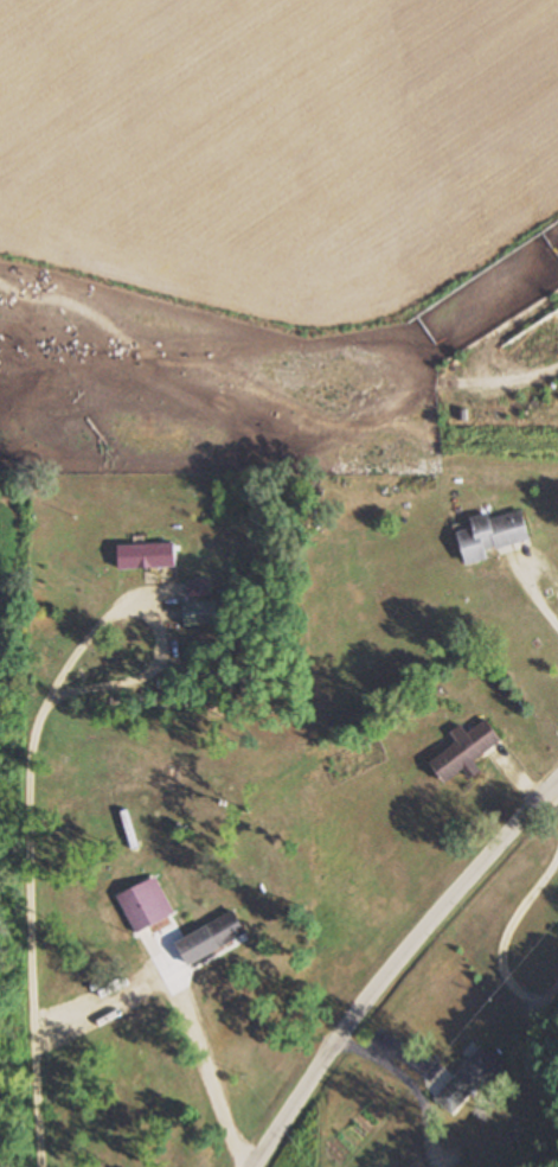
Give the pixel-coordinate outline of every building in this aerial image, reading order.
[(524,378),(557,359),(557,311),(503,342),(524,378)] [(474,521),(475,527),(459,531),(468,565),(491,559),(489,552),(533,541),(525,508),(474,521)] [(121,568),(176,567),(176,544),(120,544),(121,568)] [(432,762),(446,783),(466,769),(472,777),(482,771),(475,761),(503,741),(488,721),(469,734),(463,725),(451,733),(459,744),(432,762)] [(137,934),(175,914),(156,877),(118,896),(137,934)] [(206,925),(219,949),(248,933),(235,909),(206,925)] [(454,1115),(503,1067),(484,1047),(434,1095),(454,1115)]
